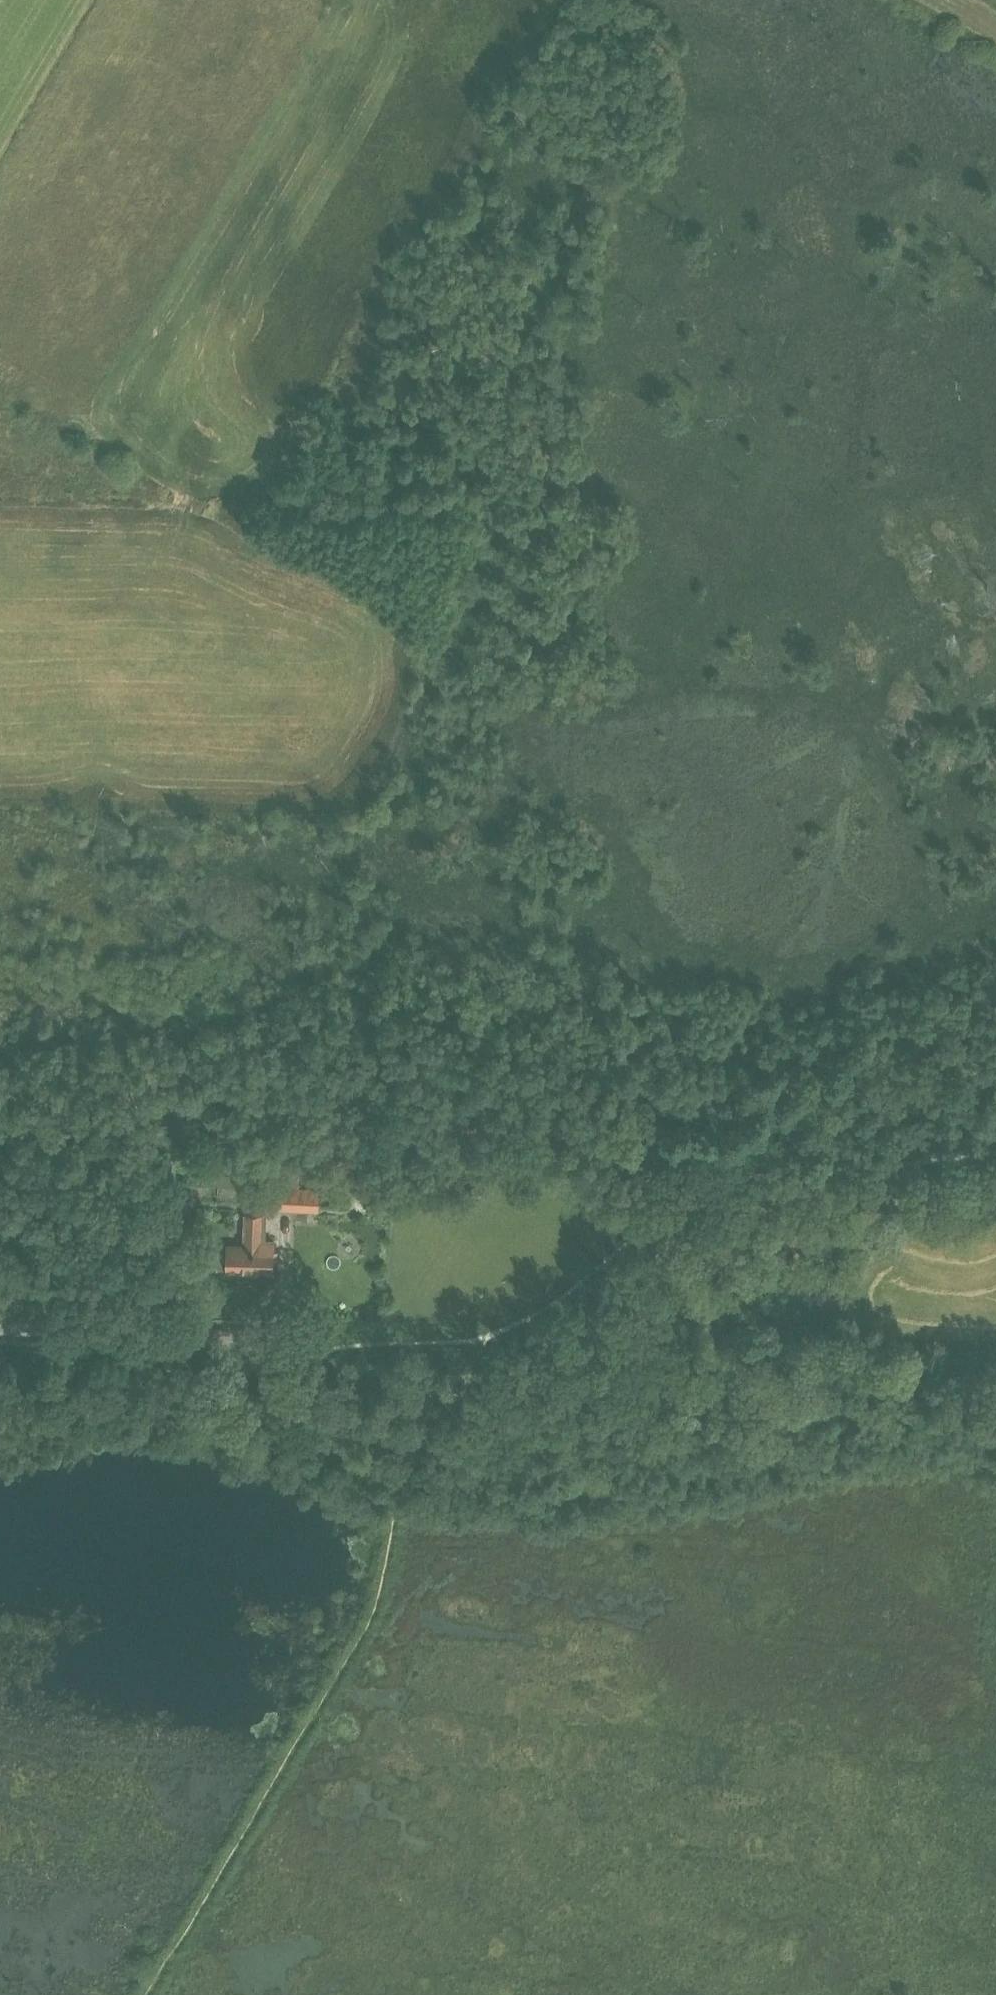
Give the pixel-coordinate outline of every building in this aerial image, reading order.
[(319,1189),(256,1185),(255,1207),(294,1209),(319,1210),(319,1189)] [(471,1199),(489,1200),(489,1187),(472,1186),(471,1199)] [(217,1267),(227,1267),(227,1269),(273,1271),(274,1241),(261,1240),(262,1225),(247,1225),(246,1245),(229,1244),(228,1246),(218,1246),(213,1250),(212,1262),(217,1267)]
